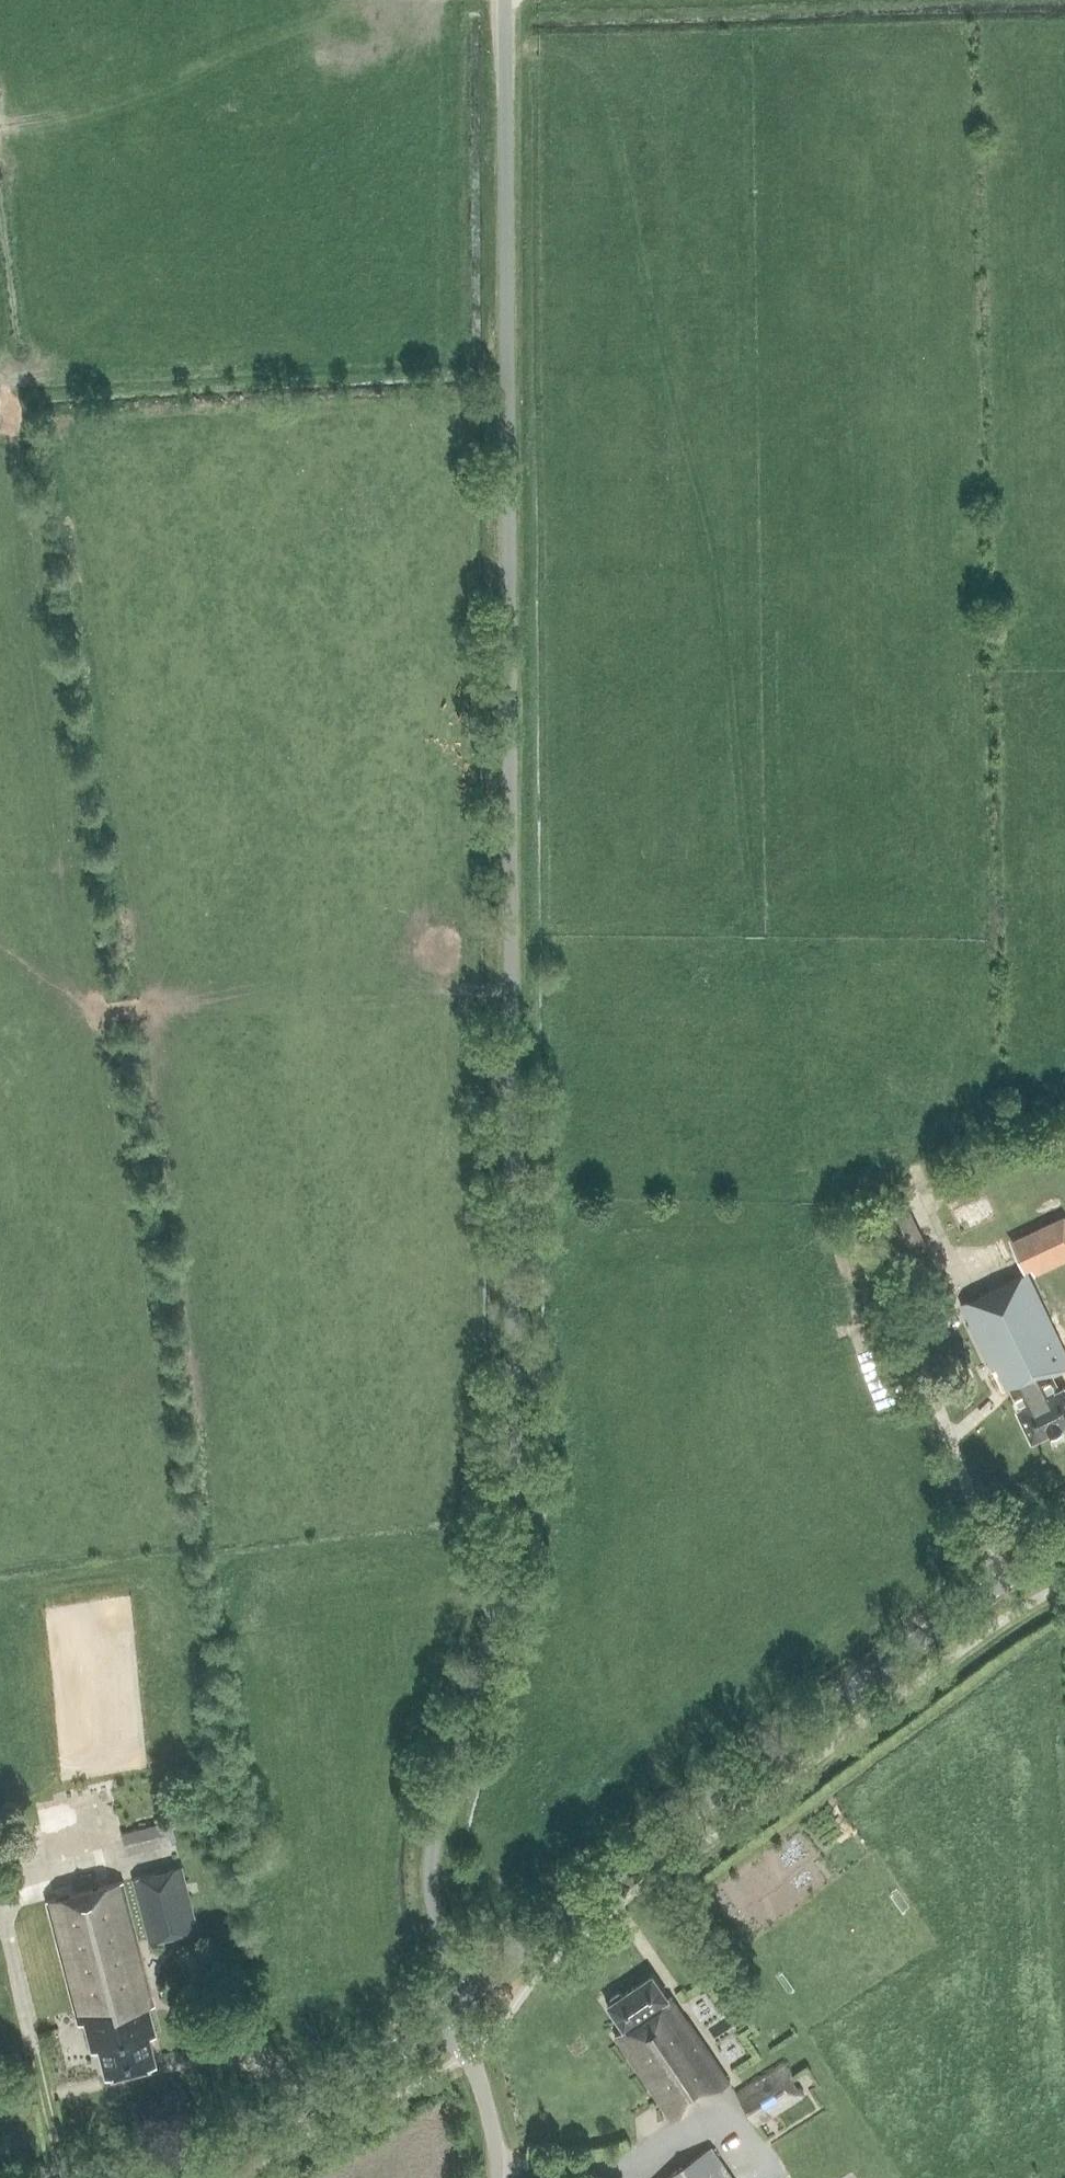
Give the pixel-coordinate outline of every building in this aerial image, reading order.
[(1064,1368),(1064,1354),(1028,1279),(1064,1260),(1064,1215),(1062,1209),(1007,1236),(1025,1274),(960,1306),(999,1385),(1000,1384),(1010,1387),(1021,1408),(1017,1410),(1032,1440),(1064,1424),(1064,1389),(1064,1387),(1059,1390),(1051,1374),(1064,1368)] [(170,1845),(164,1822),(122,1833),(128,1856),(170,1845)] [(197,1930),(180,1866),(132,1879),(149,1943),(197,1930)] [(155,2034),(148,2006),(154,2005),(122,1881),(47,1901),(79,2024),(85,2023),(92,2051),(99,2049),(106,2076),(156,2063),(149,2036),(155,2034)] [(728,2084),(671,1997),(668,1999),(651,1975),(622,1994),(618,1992),(610,1998),(610,2003),(607,2005),(623,2029),(614,2035),(672,2121),(728,2084)] [(736,2094),(756,2125),(805,2095),(786,2063),(736,2094)] [(711,2148),(667,2177),(731,2177),(711,2148)]
